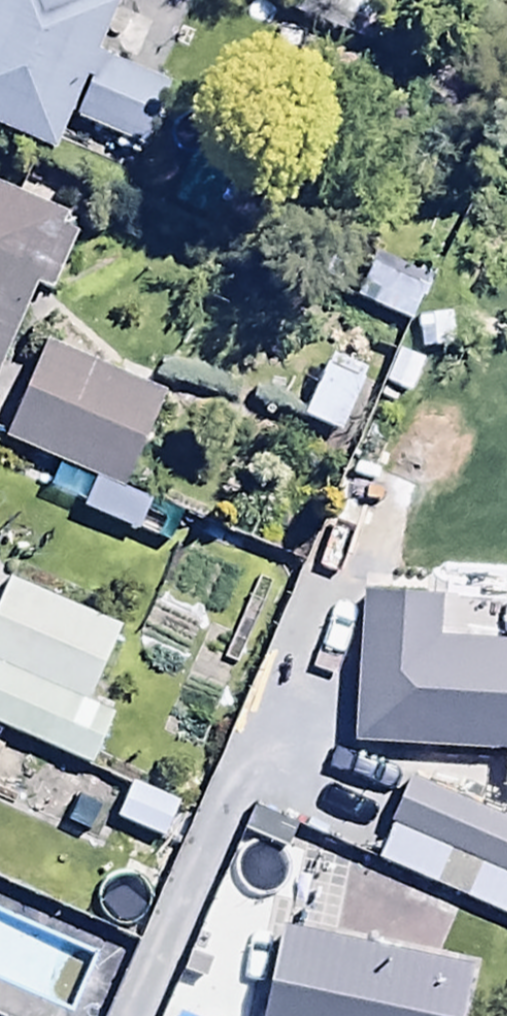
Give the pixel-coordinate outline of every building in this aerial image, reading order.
[(93,46),(111,2),(106,0),(0,0),(0,120),(54,142),(66,112),(145,144),(171,78),(93,46)] [(27,282),(46,290),(77,218),(51,207),(60,187),(28,173),(20,192),(0,184),(0,345),(27,282)] [(421,273),(370,254),(353,296),(405,316),(421,273)] [(160,387),(31,341),(0,427),(0,440),(125,485),(160,387)] [(360,373),(318,356),(296,411),(339,428),(360,373)] [(345,737),(500,744),(499,767),(506,767),(506,638),(428,635),(430,579),(358,576),(345,737)] [(117,626),(1,577),(0,579),(0,726),(89,763),(111,710),(86,700),(117,626)] [(410,771),(371,854),(506,918),(506,816),(410,771)] [(97,923),(136,940),(193,804),(125,775),(108,816),(136,829),(97,923)] [(273,924),(257,1015),(456,1015),(466,959),(273,924)]
